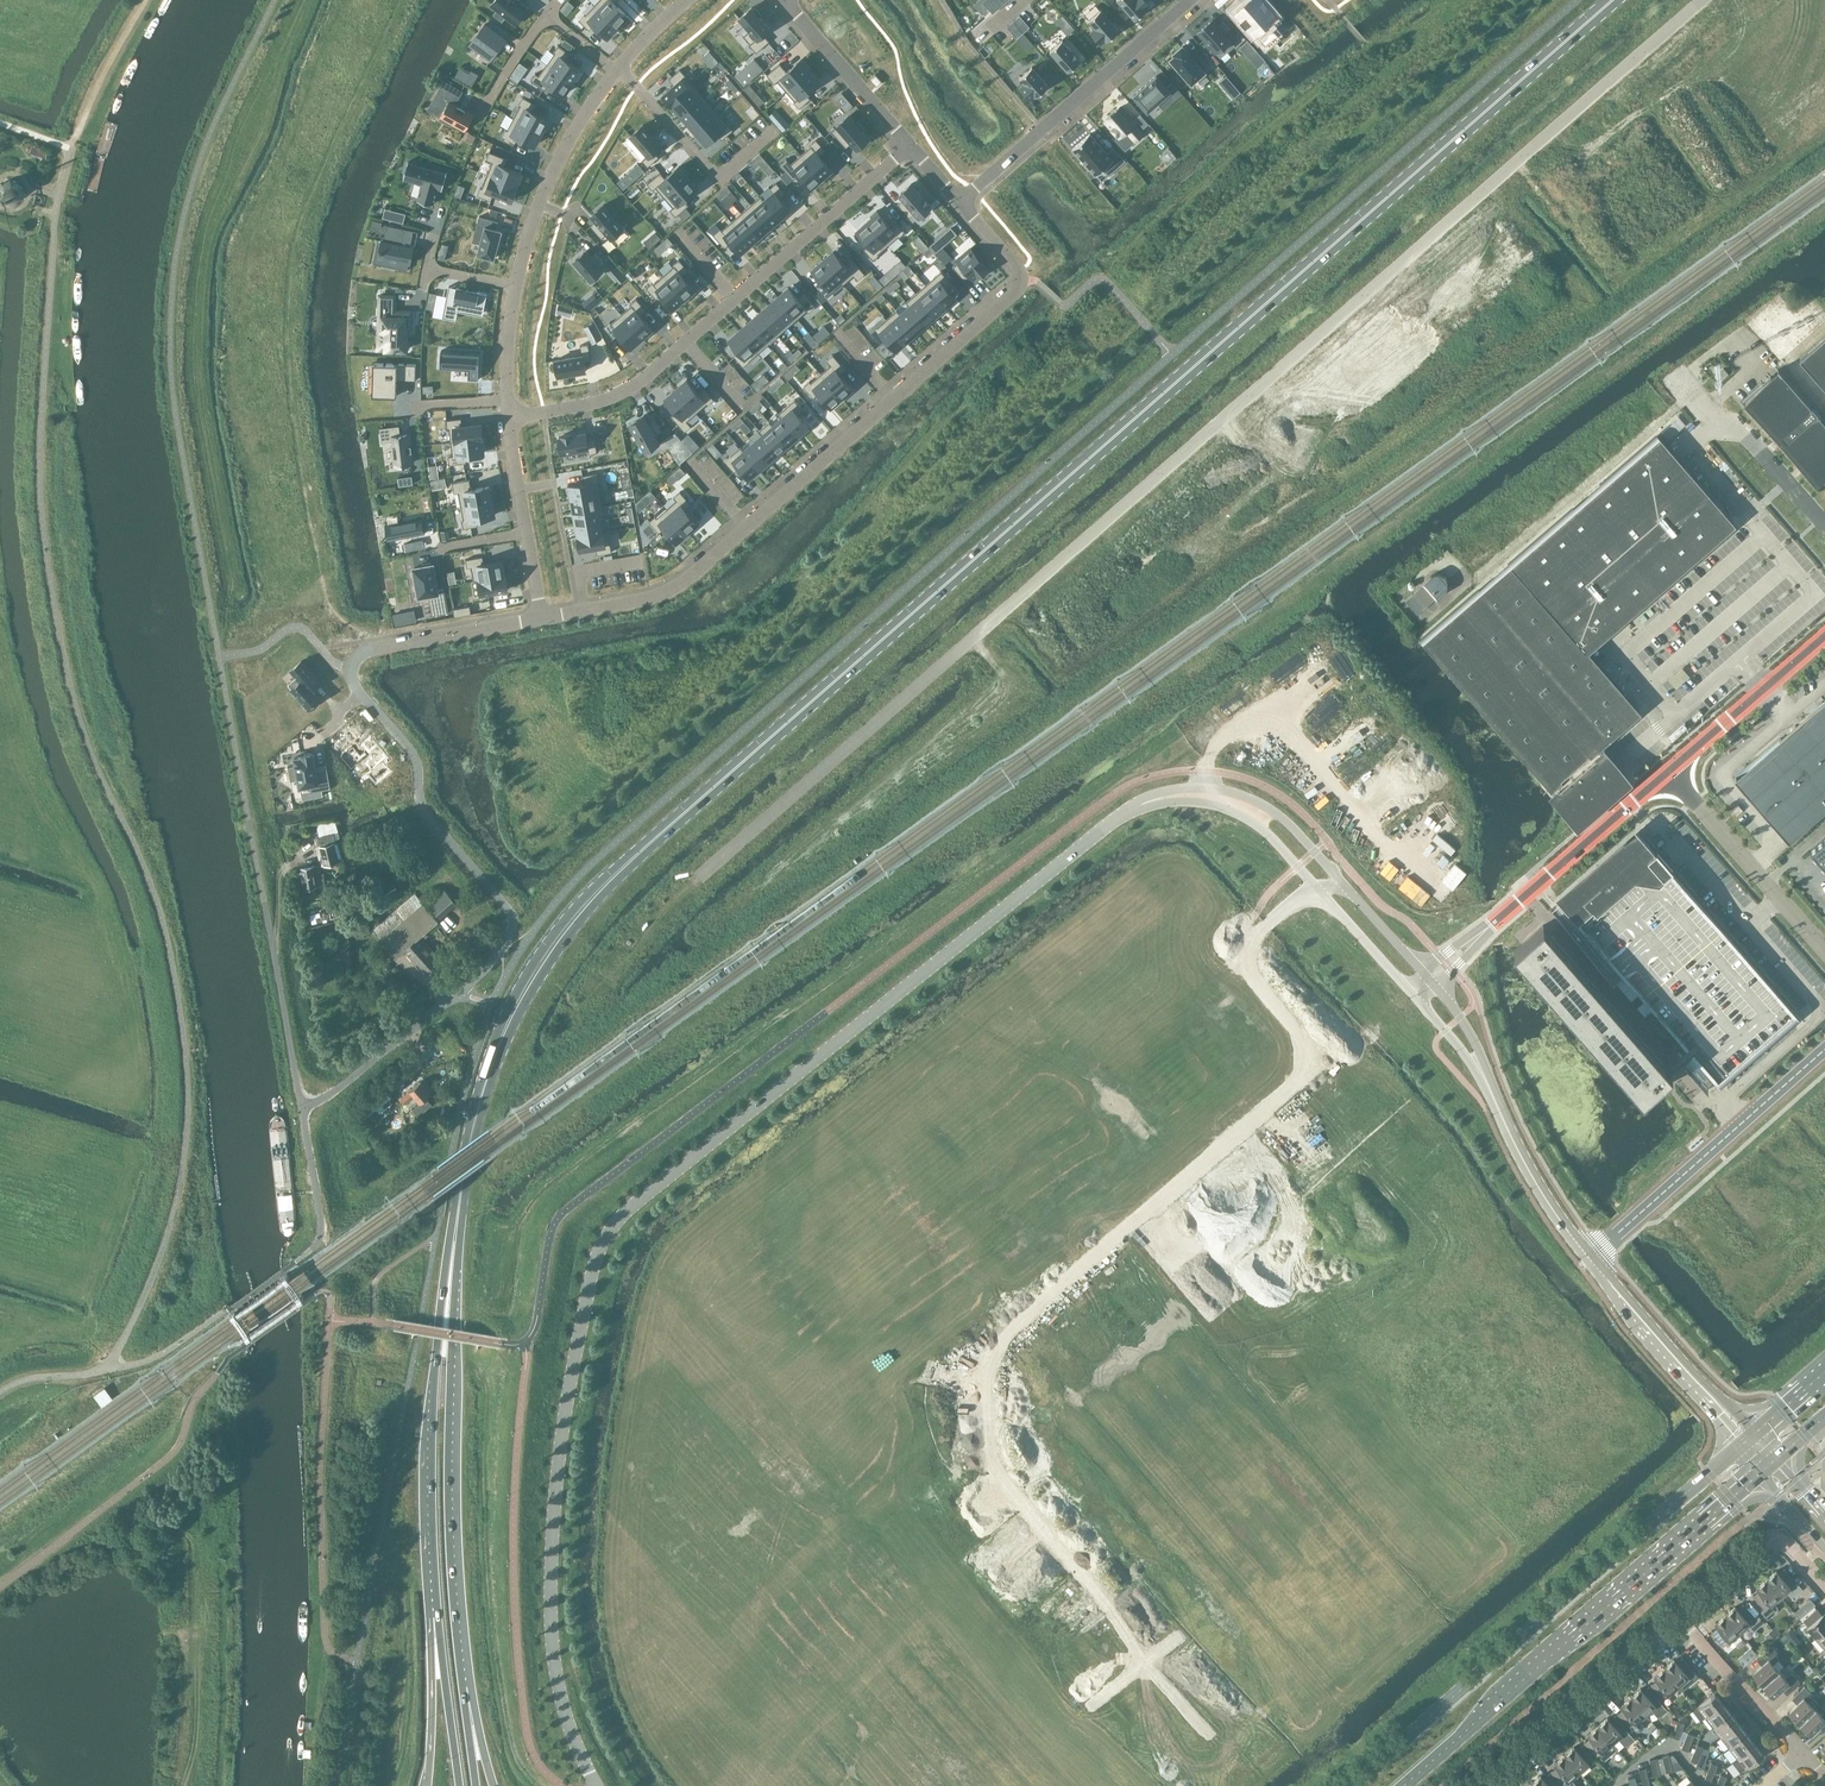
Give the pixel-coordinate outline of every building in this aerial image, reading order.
[(529,9),(519,2),(521,0),(495,0),(490,6),(496,11),(493,16),(502,22),(505,18),(515,25),(516,26),(529,9)] [(595,5),(618,26),(628,16),(615,3),(618,0),(590,0),(595,5)] [(1003,5),(998,0),(985,0),(983,2),(993,14),(1003,5)] [(1147,9),(1146,7),(1150,4),(1147,0),(1118,0),(1135,19),(1147,9)] [(584,14),(579,20),(590,30),(595,25),(608,37),(618,26),(595,5),(586,15),(584,14)] [(752,7),(740,18),(750,30),(744,36),(750,44),(750,45),(757,53),(770,41),(763,34),(770,28),(760,17),(762,15),(755,8),(753,9),(752,7)] [(1107,41),(1116,32),(1119,30),(1101,9),(1089,20),(1095,27),(1091,31),(1101,43),(1106,39),(1107,41)] [(1030,27),(1020,15),(1013,21),(1024,33),(1030,27)] [(1057,21),(1062,27),(1069,22),(1063,15),(1057,21)] [(1213,20),(1198,32),(1216,53),(1230,40),(1234,44),(1240,39),(1230,28),(1224,33),(1213,20)] [(1013,21),(1007,27),(1017,38),(1024,33),(1013,21)] [(491,63),(507,39),(485,24),(469,48),(491,63)] [(565,39),(562,44),(570,50),(574,45),(565,39)] [(1081,58),(1075,52),(1073,49),(1072,50),(1062,40),(1050,51),(1068,71),(1080,61),(1079,59),(1081,58)] [(1266,61),(1248,40),(1240,47),(1258,68),(1266,61)] [(555,53),(547,64),(573,82),(576,77),(578,79),(583,72),(566,60),(571,54),(559,45),(554,52),(555,53)] [(1194,59),(1182,47),(1174,54),(1176,55),(1171,59),(1179,68),(1178,70),(1185,78),(1186,76),(1192,83),(1204,72),(1204,71),(1209,66),(1199,55),(1194,59)] [(1277,57),(1274,60),(1262,47),(1258,51),(1275,71),(1284,64),(1277,57)] [(710,51),(703,57),(712,67),(719,62),(710,51)] [(754,59),(735,75),(745,86),(763,69),(754,59)] [(780,63),(767,75),(775,84),(778,81),(786,91),(810,71),(801,60),(787,72),(780,63)] [(721,62),(717,65),(722,71),(725,67),(721,62)] [(510,77),(518,82),(521,78),(527,68),(520,63),(513,72),(510,77)] [(536,73),(531,80),(545,90),(549,84),(564,94),(573,82),(547,64),(539,76),(536,73)] [(1048,85),(1037,72),(1032,67),(1020,78),(1024,83),(1020,86),(1031,99),(1035,95),(1036,96),(1048,85)] [(674,85),(663,95),(672,105),(673,105),(695,85),(686,75),(685,75),(680,69),(669,79),(674,85)] [(472,86),(478,75),(472,71),(466,82),(472,86)] [(810,71),(786,91),(795,101),(794,102),(799,109),(811,99),(806,93),(819,81),(810,71)] [(882,81),(876,74),(870,79),(877,86),(882,81)] [(1134,95),(1148,112),(1170,92),(1177,99),(1183,94),(1173,82),(1167,87),(1157,75),(1134,95)] [(730,79),(726,82),(731,87),(734,84),(730,79)] [(428,109),(428,110),(429,110),(433,113),(435,114),(441,117),(440,119),(451,126),(452,124),(466,131),(472,119),(474,116),(475,114),(474,114),(473,113),(456,104),(463,91),(444,81),(432,102),(428,109)] [(734,84),(731,87),(735,93),(739,89),(734,84)] [(1233,84),(1226,90),(1233,99),(1240,92),(1233,84)] [(695,85),(673,105),(681,115),(704,95),(695,85)] [(750,86),(745,90),(759,106),(764,101),(750,86)] [(842,93),(835,99),(846,112),(853,105),(842,93)] [(704,95),(681,115),(690,125),(712,105),(704,95)] [(521,105),(514,118),(542,133),(549,120),(533,111),(537,104),(524,97),(520,105),(521,105)] [(712,105),(690,125),(699,134),(721,115),(712,105)] [(1106,120),(1112,128),(1117,134),(1118,134),(1120,137),(1116,140),(1125,150),(1134,142),(1131,138),(1140,131),(1134,124),(1135,124),(1125,111),(1121,107),(1106,120)] [(721,115),(699,134),(707,144),(717,134),(722,140),(734,130),(728,124),(729,124),(721,115)] [(837,126),(832,131),(846,148),(852,143),(857,148),(868,138),(869,138),(862,130),(864,128),(858,121),(856,123),(849,115),(837,126)] [(1143,129),(1148,124),(1139,115),(1134,119),(1143,129)] [(506,129),(502,137),(515,144),(519,137),(535,146),(542,133),(514,118),(507,130),(506,129)] [(783,118),(776,123),(783,131),(790,126),(783,118)] [(643,125),(631,136),(648,156),(642,161),(648,167),(659,157),(654,151),(661,146),(651,135),(653,133),(646,125),(645,127),(643,125)] [(1090,133),(1073,149),(1096,175),(1108,165),(1113,171),(1125,160),(1113,147),(1107,153),(1090,133)] [(469,134),(466,140),(472,143),(476,137),(469,134)] [(811,146),(801,155),(822,179),(832,170),(821,156),(826,151),(817,140),(810,145),(811,146)] [(490,152),(487,160),(492,162),(487,175),(517,186),(522,173),(505,166),(508,159),(490,152)] [(787,159),(780,164),(794,179),(799,174),(811,188),(822,179),(801,155),(791,164),(787,159)] [(404,178),(405,179),(412,180),(422,183),(417,199),(434,204),(438,188),(443,189),(447,173),(408,162),(408,164),(404,176),(404,178)] [(631,171),(637,178),(645,171),(639,164),(631,171)] [(660,173),(647,184),(653,190),(656,188),(665,198),(688,177),(679,166),(666,178),(660,173)] [(739,172),(734,176),(737,180),(742,175),(739,172)] [(481,188),(477,195),(491,201),(494,194),(512,201),(517,187),(517,186),(487,175),(482,188),(481,188)] [(688,177),(665,198),(674,208),(671,210),(676,217),(689,205),(684,199),(698,188),(688,177)] [(11,178),(1,183),(1,185),(0,184),(0,195),(3,201),(11,203),(20,199),(23,189),(19,181),(11,178)] [(774,192),(765,200),(780,218),(790,210),(781,199),(787,194),(777,182),(770,188),(774,192)] [(904,200),(898,204),(910,218),(915,213),(919,217),(931,206),(930,205),(930,204),(923,196),(923,197),(912,184),(899,194),(904,200)] [(728,187),(723,192),(726,195),(731,191),(728,187)] [(723,192),(718,197),(721,200),(726,195),(723,192)] [(761,196),(751,204),(770,227),(780,218),(765,200),(761,196)] [(751,204),(741,212),(761,235),(770,227),(751,204)] [(596,221),(590,226),(602,239),(607,234),(611,238),(623,227),(617,220),(618,218),(612,211),(610,212),(604,205),(603,205),(591,215),(596,221)] [(396,211),(393,220),(404,223),(406,214),(396,211)] [(872,218),(868,222),(889,245),(899,237),(900,238),(906,232),(896,221),(890,226),(877,211),(871,216),(872,218)] [(741,212),(731,221),(751,244),(761,235),(741,212)] [(915,213),(910,218),(913,222),(919,217),(915,213)] [(478,254),(494,259),(502,231),(496,229),(498,221),(479,217),(477,225),(485,227),(478,254)] [(373,220),(370,229),(374,230),(375,227),(381,229),(383,222),(373,220)] [(720,228),(713,234),(725,248),(732,242),(741,253),(751,244),(731,221),(721,229),(720,228)] [(868,222),(858,231),(869,244),(864,249),(873,261),(880,255),(879,254),(889,245),(868,222)] [(397,267),(409,270),(414,246),(403,244),(406,228),(388,224),(381,257),(398,261),(397,267)] [(952,228),(944,235),(950,242),(957,235),(952,228)] [(656,233),(651,237),(656,242),(660,238),(656,233)] [(923,252),(930,247),(919,235),(913,241),(923,252)] [(668,237),(662,243),(666,248),(673,243),(668,237)] [(942,248),(936,241),(930,247),(936,254),(942,248)] [(587,250),(574,261),(579,266),(577,268),(584,275),(585,274),(591,280),(603,269),(601,267),(605,264),(613,273),(618,269),(610,259),(600,247),(591,255),(587,250)] [(933,251),(930,247),(923,252),(927,257),(933,251)] [(958,262),(953,267),(965,281),(971,276),(974,279),(977,277),(978,278),(988,269),(982,262),(984,260),(977,253),(975,255),(970,249),(957,260),(958,262)] [(834,251),(823,261),(844,284),(854,276),(858,280),(865,274),(852,259),(846,265),(834,251)] [(674,266),(664,275),(685,298),(687,297),(688,298),(695,292),(694,291),(695,289),(683,276),(689,271),(679,259),(673,265),(674,266)] [(823,261),(813,270),(825,284),(819,289),(827,298),(829,300),(835,294),(834,293),(844,284),(823,261)] [(914,272),(909,265),(903,270),(909,276),(914,272)] [(942,271),(927,284),(946,306),(955,298),(947,289),(953,284),(942,271)] [(885,274),(879,279),(885,285),(890,280),(885,274)] [(653,282),(647,288),(656,299),(662,294),(674,308),(674,307),(685,298),(664,275),(654,284),(653,282)] [(895,289),(900,284),(897,281),(892,285),(895,289)] [(927,284),(917,292),(936,315),(946,306),(927,284)] [(890,293),(895,289),(892,285),(887,290),(890,293)] [(446,299),(443,318),(456,321),(458,312),(483,316),(484,312),(487,294),(457,288),(455,301),(446,299)] [(789,288),(779,296),(798,319),(807,311),(809,312),(815,307),(804,294),(798,299),(789,288)] [(819,289),(813,294),(821,304),(827,298),(819,289)] [(917,292),(907,301),(926,323),(936,315),(917,292)] [(430,293),(427,308),(434,310),(437,294),(430,293)] [(594,294),(583,303),(591,312),(602,303),(594,294)] [(880,302),(886,297),(882,294),(877,298),(880,302)] [(379,336),(379,349),(386,349),(407,350),(407,336),(405,336),(405,327),(410,327),(410,312),(394,311),(395,296),(380,295),(379,336)] [(779,296),(769,305),(788,327),(798,319),(779,296)] [(631,306),(621,314),(642,338),(644,336),(646,338),(653,332),(651,330),(653,329),(641,315),(647,310),(637,299),(630,304),(631,306)] [(910,306),(901,314),(917,332),(926,323),(907,301),(906,302),(910,306)] [(564,314),(566,306),(559,304),(557,312),(564,314)] [(769,305),(759,314),(778,336),(788,327),(769,305)] [(897,310),(887,319),(906,341),(917,332),(901,314),(897,310)] [(610,322),(604,327),(614,339),(620,334),(632,347),(642,338),(621,314),(611,323),(610,322)] [(759,314),(749,322),(769,344),(778,336),(759,314)] [(858,315),(852,320),(857,325),(862,321),(858,315)] [(887,319),(871,332),(881,344),(887,339),(896,350),(906,341),(887,319)] [(749,322),(739,331),(759,353),(767,346),(769,344),(749,322)] [(593,323),(585,328),(593,343),(601,338),(593,323)] [(739,331),(730,339),(739,350),(733,355),(743,367),(759,353),(739,331)] [(1800,360),(1824,389),(1824,338),(1800,360)] [(816,339),(810,344),(813,348),(819,343),(816,339)] [(582,355),(556,360),(559,376),(562,375),(562,378),(572,376),(572,374),(586,371),(584,362),(592,361),(589,344),(580,345),(582,355)] [(790,349),(785,354),(788,358),(794,353),(790,349)] [(802,352),(799,349),(794,353),(797,357),(802,352)] [(480,363),(480,359),(480,353),(441,351),(440,365),(440,366),(469,368),(468,379),(479,380),(480,363)] [(792,362),(797,357),(794,353),(788,358),(792,362)] [(831,365),(821,374),(842,397),(852,388),(840,375),(846,370),(833,355),(827,360),(831,365)] [(782,370),(787,365),(784,362),(779,367),(782,370)] [(372,363),(372,396),(396,396),(396,380),(416,380),(416,364),(372,363)] [(1724,367),(1715,375),(1720,380),(1728,372),(1724,367)] [(795,374),(790,369),(784,374),(788,380),(795,374)] [(1777,440),(1778,439),(1775,436),(1778,433),(1817,478),(1824,471),(1824,422),(1778,370),(1781,375),(1775,381),(1771,376),(1743,401),(1777,440)] [(810,381),(804,387),(813,398),(819,393),(831,407),(842,397),(821,374),(811,382),(810,381)] [(774,382),(779,387),(785,382),(781,377),(774,382)] [(687,380),(677,389),(697,412),(707,404),(708,405),(715,400),(705,388),(699,393),(687,380)] [(677,389),(666,398),(678,412),(672,417),(685,432),(691,426),(687,421),(697,412),(677,389)] [(795,399),(778,414),(782,418),(798,436),(808,426),(799,415),(805,410),(795,399)] [(758,409),(763,404),(760,400),(755,405),(758,409)] [(753,413),(758,409),(755,405),(750,410),(753,413)] [(645,416),(631,424),(635,433),(633,434),(638,442),(640,441),(645,450),(659,442),(655,435),(662,431),(655,418),(648,422),(645,416)] [(744,421),(741,417),(736,422),(739,426),(744,421)] [(1661,433),(1668,440),(1686,425),(1679,417),(1661,433)] [(461,418),(446,420),(447,429),(449,428),(451,442),(482,439),(483,439),(481,424),(474,425),(462,426),(461,418)] [(782,418),(773,425),(789,443),(798,436),(782,418)] [(770,421),(759,430),(763,435),(778,453),(789,443),(773,425),(770,421)] [(733,430),(739,426),(736,422),(730,427),(733,430)] [(396,466),(413,463),(409,435),(400,437),(399,427),(380,429),(382,444),(392,443),(396,466)] [(562,437),(559,437),(562,453),(588,448),(589,454),(597,452),(595,438),(587,439),(586,432),(572,435),(572,434),(562,436),(562,437)] [(665,439),(668,444),(680,464),(693,453),(685,444),(681,440),(675,433),(672,435),(665,439)] [(688,433),(681,440),(685,444),(692,438),(688,433)] [(763,435),(754,443),(769,461),(778,453),(763,435)] [(1578,825),(1600,806),(1630,780),(1604,750),(1603,751),(1599,746),(1638,712),(1590,656),(1586,651),(1734,524),(1658,436),(1423,640),(1426,643),(1453,674),(1546,782),(1551,787),(1570,771),(1574,776),(1551,795),(1578,825)] [(453,456),(449,457),(450,465),(467,463),(466,455),(484,453),(482,439),(451,442),(453,456)] [(754,443),(744,451),(760,469),(769,461),(754,443)] [(741,446),(724,461),(734,472),(740,467),(750,478),(760,469),(744,451),(741,446)] [(680,467),(676,470),(681,476),(685,472),(680,467)] [(584,483),(570,486),(572,498),(601,493),(598,473),(583,476),(584,483)] [(412,476),(398,478),(399,486),(414,484),(412,476)] [(470,480),(453,483),(455,493),(459,493),(461,506),(492,500),(489,486),(472,489),(470,480)] [(677,500),(667,509),(687,532),(692,529),(693,530),(700,525),(686,509),(692,504),(680,491),(674,497),(677,500)] [(601,493),(572,498),(574,511),(603,506),(601,493)] [(492,500),(461,506),(464,520),(462,520),(464,529),(478,526),(477,519),(495,515),(492,500)] [(603,506),(574,511),(577,523),(606,518),(603,506)] [(650,523),(643,529),(652,539),(659,533),(665,528),(677,542),(687,532),(667,509),(657,517),(656,516),(649,522),(650,523)] [(408,537),(415,535),(425,534),(425,533),(422,519),(423,519),(422,518),(385,525),(385,526),(386,526),(389,540),(388,540),(388,541),(408,537)] [(606,518),(577,523),(579,536),(602,532),(600,521),(606,519),(606,518)] [(579,536),(578,536),(581,550),(596,547),(597,555),(612,552),(608,531),(602,532),(579,536)] [(411,542),(405,544),(406,551),(413,550),(411,542)] [(483,556),(466,559),(467,568),(471,567),(474,582),(479,581),(506,576),(506,575),(505,575),(504,569),(506,569),(505,560),(485,564),(483,556)] [(449,612),(445,589),(438,590),(433,565),(432,565),(431,563),(422,564),(422,567),(414,568),(419,596),(429,594),(433,615),(449,612)] [(1431,576),(1430,577),(1425,581),(1426,582),(1406,600),(1418,614),(1438,596),(1439,597),(1444,593),(1444,592),(1446,591),(1447,590),(1447,588),(1448,588),(1448,587),(1448,586),(1448,585),(1448,584),(1448,583),(1448,582),(1448,581),(1447,580),(1447,579),(1446,578),(1445,577),(1444,576),(1443,575),(1442,574),(1441,574),(1439,574),(1438,573),(1436,574),(1434,574),(1432,575),(1431,576)] [(506,576),(479,581),(482,595),(508,590),(506,576)] [(470,606),(453,609),(455,617),(472,614),(470,606)] [(414,610),(406,612),(408,623),(416,621),(414,610)] [(291,690),(308,709),(310,708),(313,708),(317,705),(317,702),(322,698),(310,685),(317,679),(301,661),(290,670),(300,682),(291,690)] [(1781,738),(1735,779),(1790,841),(1824,810),(1824,706),(1784,741),(1781,738)] [(341,745),(338,741),(326,751),(338,764),(349,755),(359,764),(355,768),(364,778),(379,765),(371,756),(376,751),(357,731),(341,745)] [(313,795),(331,791),(327,772),(316,775),(313,759),(302,761),(303,763),(295,764),(297,772),(289,774),(291,784),(299,783),(301,790),(312,788),(313,795)] [(1733,810),(1737,815),(1743,810),(1739,805),(1733,810)] [(334,833),(318,837),(320,846),(335,842),(336,842),(334,833)] [(1561,901),(1551,910),(1599,966),(1610,956),(1719,1082),(1721,1079),(1793,1017),(1795,1016),(1796,1015),(1795,1013),(1795,1014),(1749,961),(1670,871),(1673,869),(1665,860),(1657,850),(1654,852),(1639,835),(1640,835),(1638,833),(1637,835),(1563,900),(1562,899),(1561,901)] [(1821,862),(1824,859),(1824,860),(1824,839),(1811,851),(1821,862)] [(320,846),(325,866),(340,862),(335,842),(320,846)] [(305,887),(325,884),(324,872),(320,873),(319,865),(302,868),(303,872),(297,873),(298,883),(304,882),(305,887)] [(396,886),(386,892),(389,896),(399,890),(396,886)] [(444,889),(428,903),(437,914),(453,899),(444,889)] [(438,921),(423,903),(405,918),(396,909),(374,929),(398,956),(404,951),(423,972),(439,958),(420,937),(438,921)] [(1521,944),(1514,950),(1516,952),(1520,948),(1646,1093),(1642,1096),(1643,1098),(1650,1092),(1672,1073),(1664,1064),(1664,1063),(1552,934),(1551,935),(1543,925),(1521,944)] [(635,942),(629,937),(625,942),(631,946),(635,942)] [(384,965),(383,969),(385,971),(388,972),(391,970),(391,966),(389,964),(386,964),(384,965)] [(421,1082),(401,1098),(406,1104),(414,1096),(420,1103),(413,1109),(419,1116),(432,1105),(426,1098),(431,1094),(421,1082)] [(104,1387),(94,1395),(100,1403),(101,1406),(102,1406),(112,1398),(110,1395),(104,1387)] [(1777,1570),(1767,1579),(1782,1598),(1788,1593),(1790,1595),(1791,1596),(1793,1597),(1802,1589),(1798,1584),(1796,1582),(1793,1579),(1784,1568),(1779,1573),(1777,1570)] [(1797,1575),(1793,1579),(1796,1582),(1798,1584),(1802,1580),(1797,1575)] [(1782,1598),(1767,1579),(1756,1588),(1758,1590),(1753,1595),(1765,1609),(1762,1611),(1768,1618),(1779,1608),(1779,1607),(1778,1605),(1776,1603),(1782,1598)] [(1736,1606),(1725,1615),(1741,1634),(1748,1628),(1750,1630),(1751,1631),(1753,1631),(1763,1622),(1757,1615),(1755,1618),(1744,1606),(1739,1610),(1736,1606)] [(1801,1608),(1796,1613),(1799,1617),(1805,1612),(1801,1608)] [(1815,1638),(1824,1630),(1824,1612),(1823,1614),(1818,1608),(1804,1621),(1809,1626),(1806,1628),(1815,1638)] [(1741,1634),(1725,1615),(1715,1624),(1717,1626),(1712,1631),(1724,1645),(1729,1640),(1731,1642),(1741,1634)] [(1772,1628),(1765,1634),(1771,1641),(1778,1635),(1772,1628)] [(1789,1628),(1783,1633),(1784,1634),(1788,1639),(1794,1633),(1789,1628)] [(1815,1638),(1824,1648),(1824,1630),(1815,1638)] [(1784,1634),(1779,1638),(1784,1645),(1789,1640),(1788,1639),(1784,1634)] [(1753,1673),(1763,1684),(1779,1670),(1773,1663),(1779,1658),(1776,1653),(1778,1652),(1772,1646),(1760,1656),(1765,1662),(1753,1673)] [(1743,1665),(1749,1660),(1744,1654),(1738,1659),(1743,1665)] [(1675,1659),(1664,1668),(1680,1687),(1691,1678),(1689,1675),(1694,1671),(1684,1659),(1678,1663),(1675,1659)] [(1809,1664),(1804,1669),(1808,1675),(1814,1670),(1809,1664)] [(1680,1687),(1664,1668),(1654,1677),(1658,1681),(1652,1686),(1663,1698),(1668,1693),(1670,1695),(1680,1687)] [(1779,1670),(1763,1684),(1773,1696),(1785,1685),(1790,1691),(1801,1682),(1792,1672),(1785,1678),(1779,1670)] [(1800,1723),(1815,1708),(1819,1704),(1812,1697),(1814,1695),(1805,1685),(1795,1695),(1800,1700),(1789,1712),(1800,1723)] [(1641,1688),(1631,1697),(1647,1716),(1652,1711),(1658,1717),(1661,1717),(1668,1711),(1659,1701),(1661,1700),(1650,1688),(1645,1692),(1641,1688)] [(1700,1721),(1705,1717),(1723,1703),(1715,1692),(1692,1710),(1700,1721)] [(1624,1710),(1619,1715),(1630,1727),(1632,1725),(1633,1727),(1634,1728),(1634,1729),(1635,1730),(1636,1730),(1637,1731),(1639,1731),(1641,1730),(1642,1728),(1643,1727),(1643,1725),(1642,1724),(1642,1723),(1640,1721),(1647,1716),(1631,1697),(1621,1706),(1624,1710)] [(1705,1717),(1713,1727),(1731,1713),(1723,1703),(1705,1717)] [(1800,1723),(1811,1734),(1822,1722),(1824,1725),(1824,1711),(1821,1714),(1815,1708),(1800,1723)] [(1713,1727),(1721,1737),(1739,1723),(1731,1713),(1713,1727)] [(1608,1717),(1598,1726),(1614,1745),(1619,1740),(1625,1746),(1628,1746),(1635,1740),(1627,1730),(1627,1729),(1617,1717),(1612,1722),(1608,1717)] [(1678,1721),(1672,1736),(1679,1739),(1685,1723),(1678,1721)] [(1721,1737),(1729,1747),(1747,1733),(1739,1723),(1721,1737)] [(1618,1749),(1614,1745),(1598,1726),(1587,1735),(1591,1739),(1586,1744),(1596,1756),(1598,1755),(1604,1761),(1618,1749)] [(1688,1733),(1682,1748),(1688,1751),(1691,1744),(1694,1735),(1688,1733)] [(1729,1747),(1737,1757),(1755,1743),(1747,1733),(1729,1747)] [(1755,1743),(1737,1757),(1732,1761),(1740,1772),(1763,1754),(1755,1743)] [(1691,1760),(1697,1762),(1702,1751),(1704,1747),(1697,1744),(1691,1760)] [(1575,1746),(1564,1755),(1580,1774),(1591,1765),(1589,1763),(1594,1758),(1584,1746),(1578,1751),(1575,1746)] [(1702,1751),(1697,1762),(1696,1766),(1702,1769),(1709,1753),(1702,1751)] [(1564,1755),(1554,1764),(1558,1769),(1552,1773),(1564,1785),(1578,1785),(1573,1780),(1580,1774),(1564,1755)] [(1664,1764),(1666,1773),(1673,1771),(1671,1762),(1669,1755),(1662,1756),(1664,1764)] [(1650,1760),(1654,1776),(1661,1774),(1659,1765),(1657,1758),(1650,1760)] [(1705,1778),(1712,1781),(1718,1765),(1711,1762),(1705,1778)] [(1646,1767),(1639,1769),(1643,1785),(1650,1784),(1646,1767)] [(1717,1783),(1716,1785),(1723,1785),(1727,1777),(1721,1774),(1717,1783)] [(1531,1784),(1532,1785),(1560,1785),(1550,1775),(1545,1780),(1541,1776),(1531,1784)] [(1628,1778),(1630,1785),(1637,1785),(1635,1777),(1628,1778)]
